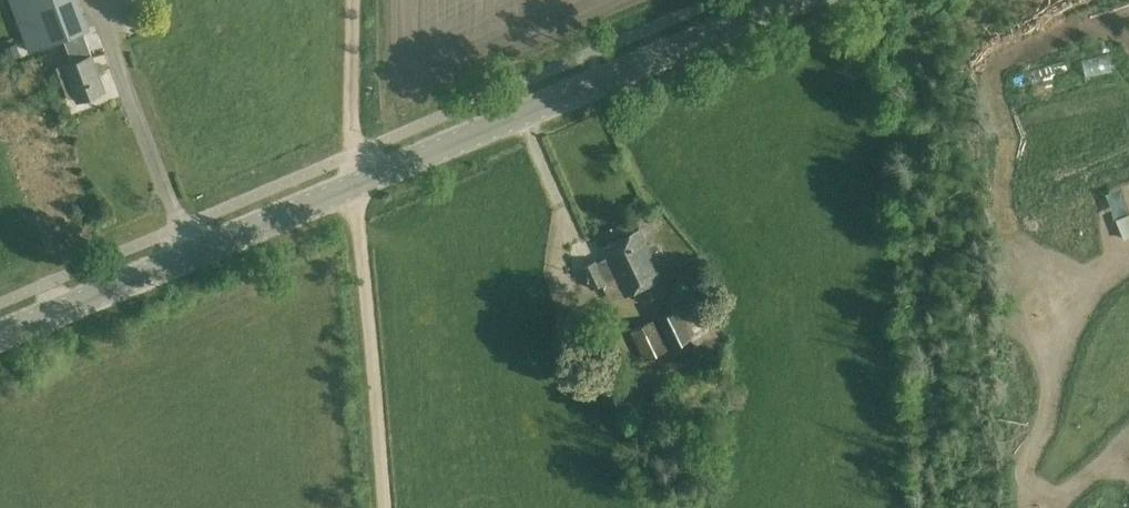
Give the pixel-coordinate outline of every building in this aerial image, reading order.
[(30,52),(64,39),(73,63),(65,66),(78,102),(107,91),(84,31),(90,29),(80,0),(11,0),(30,52)] [(22,55),(18,43),(6,48),(10,59),(22,55)] [(1117,219),(1126,243),(1128,242),(1128,215),(1117,219)] [(648,245),(641,231),(603,249),(607,259),(597,263),(597,262),(583,268),(592,288),(615,277),(624,297),(663,278),(655,259),(662,256),(655,242),(648,245)] [(678,309),(657,320),(672,349),(693,338),(678,309)] [(654,320),(630,333),(644,362),(668,350),(654,320)]
